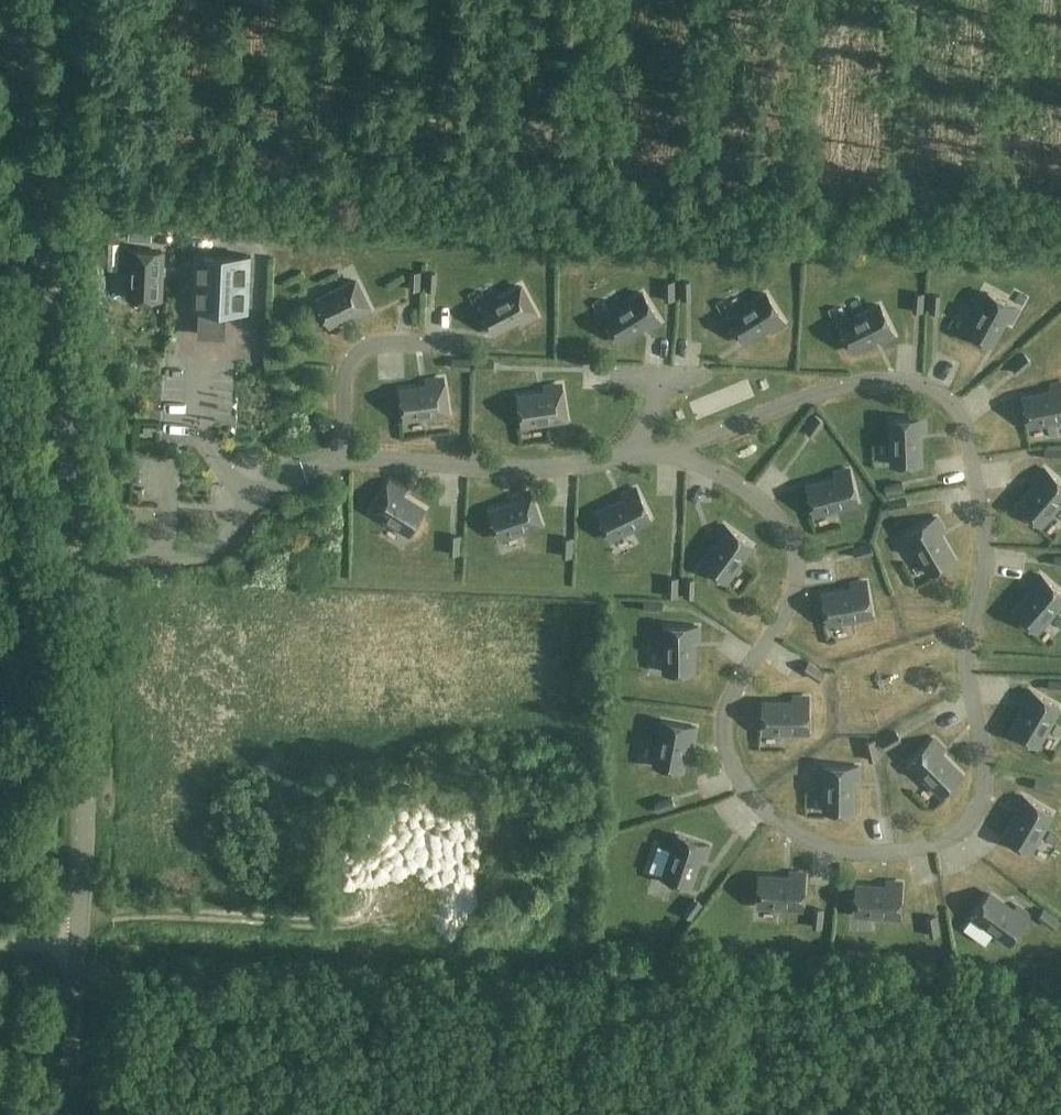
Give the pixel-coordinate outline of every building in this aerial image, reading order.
[(128,249),(127,274),(130,274),(129,298),(160,299),(162,251),(128,249)] [(194,252),(191,307),(200,308),(199,334),(223,335),(224,309),(248,310),(251,255),(194,252)] [(411,272),(410,289),(419,290),(420,273),(411,272)] [(426,272),(425,290),(434,290),(435,273),(426,272)] [(355,281),(317,299),(329,325),(353,313),(356,318),(370,311),(355,281)] [(481,308),(494,333),(520,319),(522,324),(536,316),(520,286),(481,308)] [(674,286),(665,287),(665,300),(674,300),(674,286)] [(689,286),(680,286),(681,300),(690,299),(689,286)] [(1017,309),(988,292),(966,332),(991,346),(1005,320),(1009,323),(1017,309)] [(643,293),(604,317),(619,341),(644,326),(647,330),(661,322),(643,293)] [(766,293),(728,317),(743,342),(768,326),(770,331),(784,322),(766,293)] [(923,294),(914,293),(913,311),(922,312),(923,294)] [(939,295),(930,294),(929,312),(938,313),(939,295)] [(839,325),(852,351),(878,338),(880,343),(895,335),(880,305),(839,325)] [(1030,361),(1024,354),(1011,366),(1017,373),(1030,361)] [(452,359),(451,368),(469,369),(470,360),(452,359)] [(476,360),(475,369),(493,370),(493,361),(476,360)] [(427,387),(401,390),(405,419),(447,412),(442,379),(426,381),(427,387)] [(1029,426),(1060,419),(1060,384),(1050,387),(1051,392),(1023,398),(1029,426)] [(545,393),(519,397),(523,425),(565,419),(560,385),(544,388),(545,393)] [(181,415),(178,400),(162,403),(165,418),(181,415)] [(805,430),(813,435),(823,421),(815,416),(805,430)] [(924,418),(890,419),(892,465),(921,464),(919,435),(925,435),(924,418)] [(164,441),(181,444),(183,433),(166,430),(164,441)] [(1045,450),(1045,459),(1060,459),(1060,450),(1045,450)] [(148,506),(164,506),(165,464),(149,463),(148,506)] [(1041,525),(1060,501),(1060,482),(1045,468),(1034,481),(1038,484),(1019,506),(1041,525)] [(807,487),(814,514),(858,502),(849,470),(834,474),(835,479),(807,487)] [(423,509),(401,495),(404,491),(390,482),(372,510),(408,533),(423,509)] [(904,492),(902,483),(885,486),(887,495),(904,492)] [(598,513),(610,539),(651,519),(636,488),(622,496),(624,500),(598,513)] [(540,524),(529,492),(514,497),(515,502),(490,511),(500,538),(540,524)] [(907,507),(905,498),(888,502),(890,511),(907,507)] [(936,518),(907,535),(930,574),(954,559),(940,534),(944,532),(936,518)] [(720,541),(703,565),(726,582),(752,545),(725,525),(715,538),(720,541)] [(459,536),(450,536),(450,554),(459,554),(459,536)] [(562,556),(571,556),(572,539),(563,538),(562,556)] [(855,557),(873,552),(870,544),(853,549),(855,557)] [(1041,575),(1030,587),(1034,591),(1015,613),(1037,631),(1060,603),(1060,592),(1041,575)] [(669,578),(668,596),(677,597),(678,579),(669,578)] [(684,579),(684,597),(693,597),(693,579),(684,579)] [(823,595),(828,623),(872,615),(866,582),(850,584),(851,590),(823,595)] [(644,611),(662,612),(662,603),(644,602),(644,611)] [(832,644),(858,641),(855,622),(830,626),(832,644)] [(664,627),(665,672),(693,672),(693,643),(698,643),(698,627),(664,627)] [(809,662),(804,670),(819,680),(824,672),(809,662)] [(1049,681),(1048,690),(1060,690),(1060,681),(1049,681)] [(1026,706),(1012,732),(1037,746),(1059,707),(1030,690),(1022,704),(1026,706)] [(792,703),(763,703),(763,732),(809,731),(808,698),(792,698),(792,703)] [(663,721),(654,765),(682,771),(688,742),(693,743),(696,727),(663,721)] [(895,732),(880,741),(885,748),(900,739),(895,732)] [(933,739),(910,763),(942,795),(962,774),(941,754),(945,750),(933,739)] [(875,741),(866,743),(870,760),(878,758),(875,741)] [(825,766),(825,812),(853,812),(853,783),(859,783),(859,766),(825,766)] [(1051,792),(1053,783),(1036,779),(1034,787),(1051,792)] [(1052,813),(1023,796),(1015,810),(1019,812),(1005,838),(1030,852),(1052,813)] [(675,807),(672,798),(655,803),(658,812),(675,807)] [(677,834),(663,878),(690,887),(699,859),(704,861),(710,846),(677,834)] [(759,877),(757,905),(803,908),(805,875),(789,873),(788,879),(759,877)] [(885,887),(856,886),(854,914),(899,917),(902,883),(885,882),(885,887)] [(989,893),(972,916),(1009,943),(1029,915),(1016,906),(1013,910),(989,893)] [(695,899),(684,913),(691,919),(702,905),(695,899)] [(813,927),(822,927),(823,910),(814,909),(813,927)] [(1058,920),(1044,910),(1038,917),(1053,927),(1058,920)] [(939,934),(936,917),(927,918),(930,936),(939,934)] [(991,951),(1001,938),(975,918),(965,931),(991,951)]
